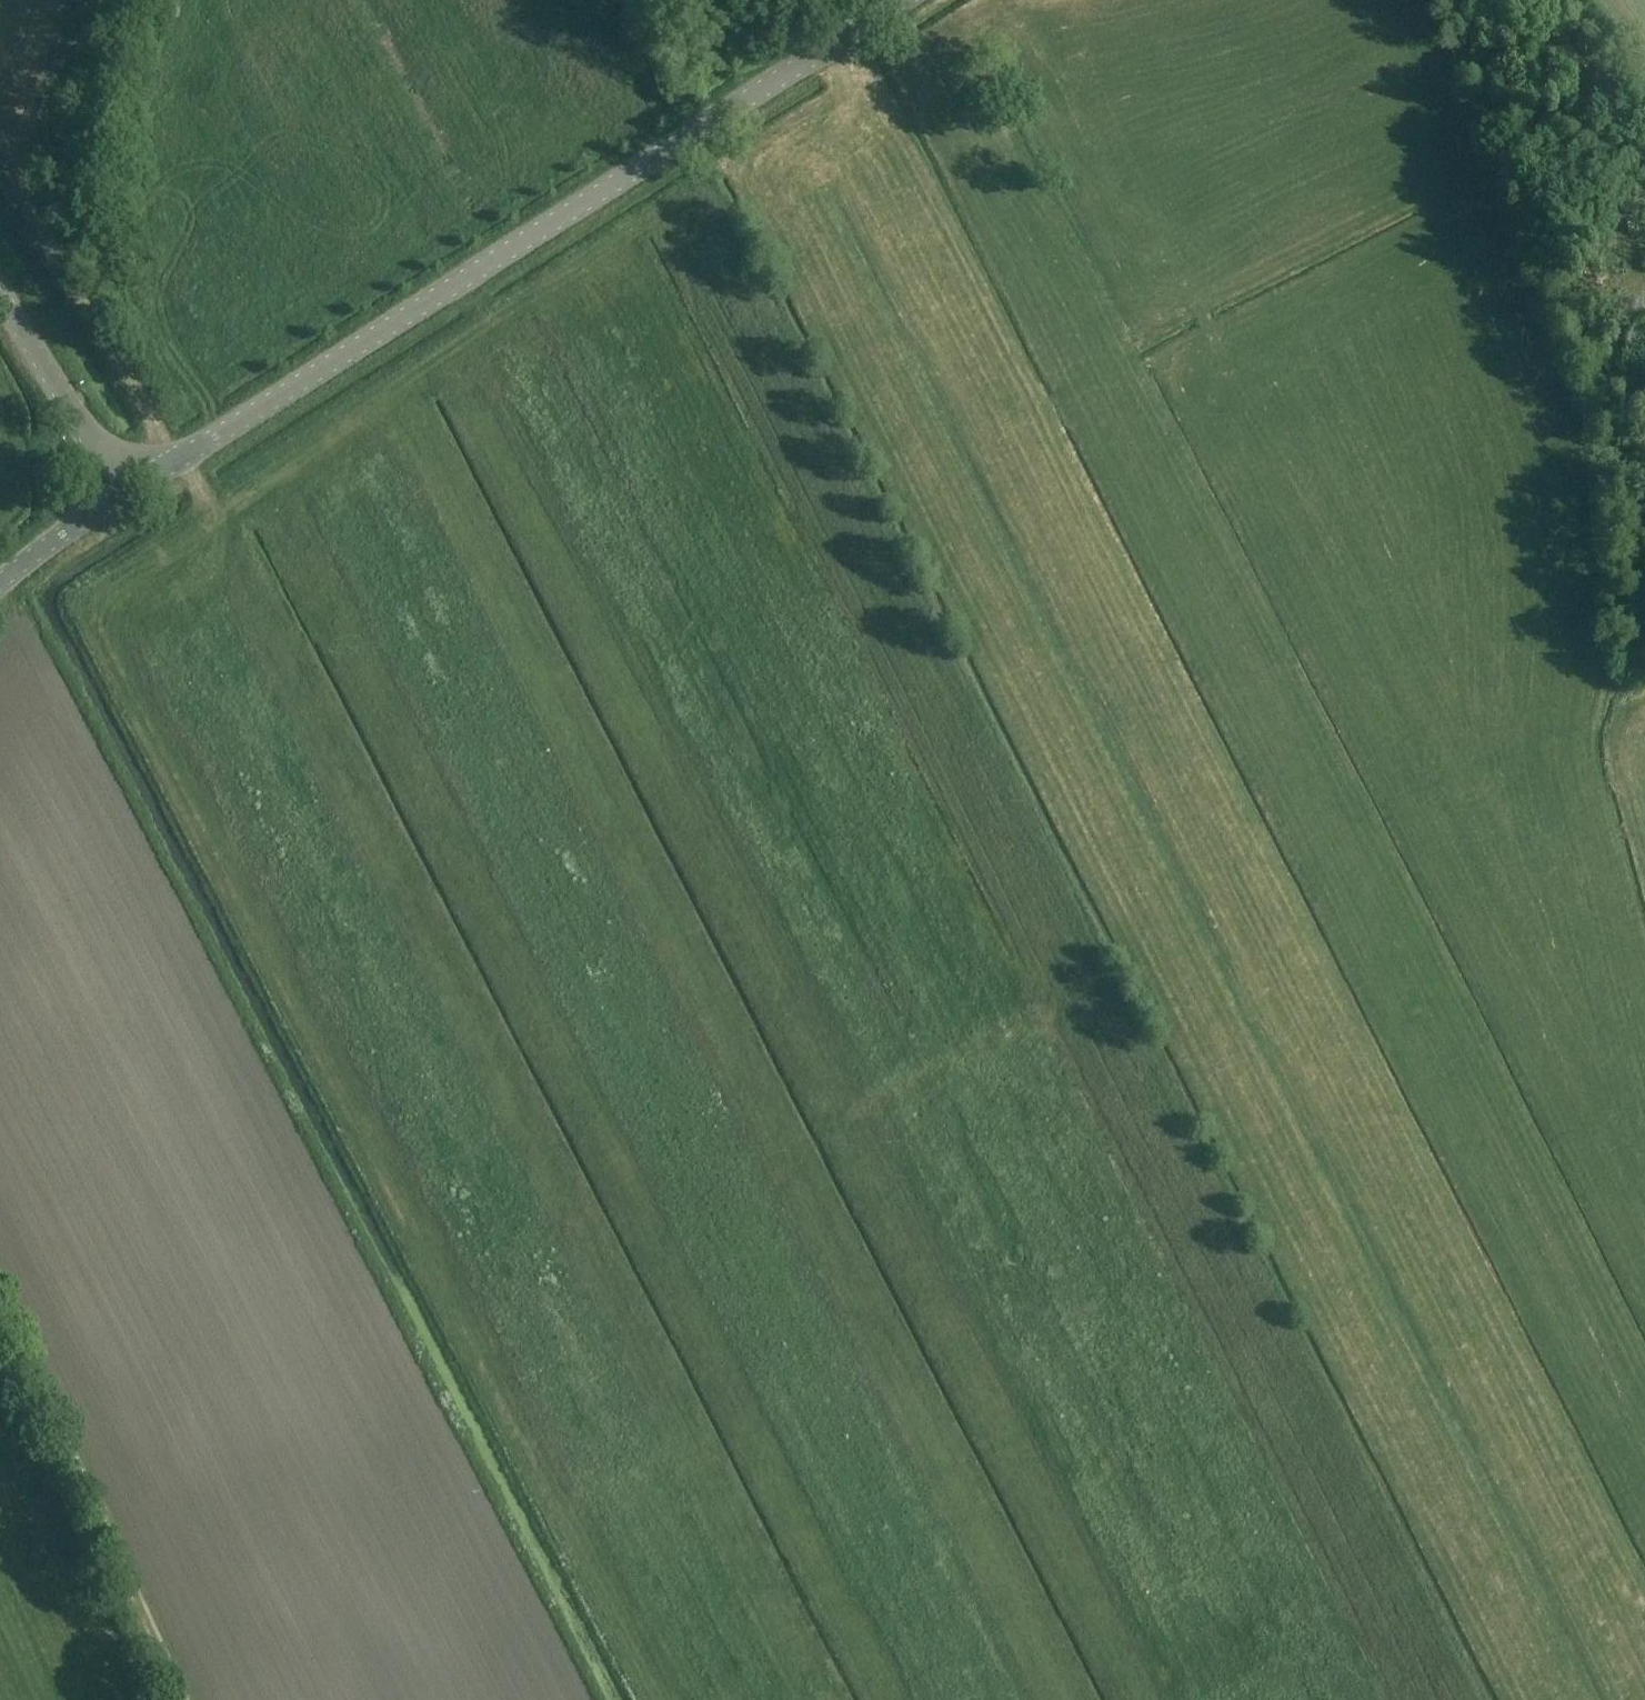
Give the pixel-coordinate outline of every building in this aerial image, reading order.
[(85,232),(82,251),(96,254),(99,235),(85,232)]
